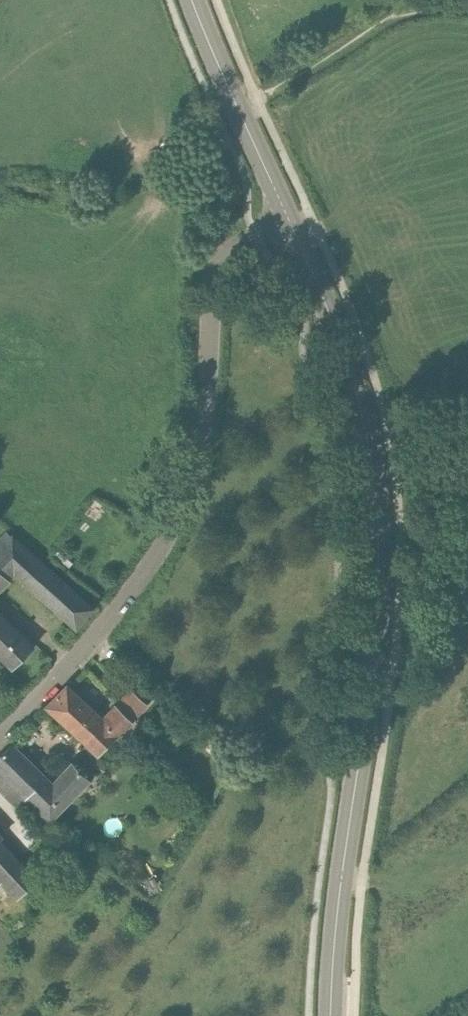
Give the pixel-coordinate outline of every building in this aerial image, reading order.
[(12,539),(4,532),(0,537),(0,586),(17,568),(22,575),(27,583),(77,627),(93,607),(12,539)] [(15,666),(32,649),(0,618),(0,650),(15,666)] [(87,739),(103,722),(67,686),(50,704),(87,739)] [(115,738),(147,705),(133,691),(103,722),(87,739),(101,753),(115,738)] [(25,744),(29,748),(41,735),(36,730),(33,733),(34,734),(25,744)] [(37,769),(11,744),(0,755),(0,787),(17,804),(25,795),(49,819),(89,777),(74,764),(53,785),(37,769)] [(2,880),(18,896),(35,880),(0,842),(0,881),(2,880)]
